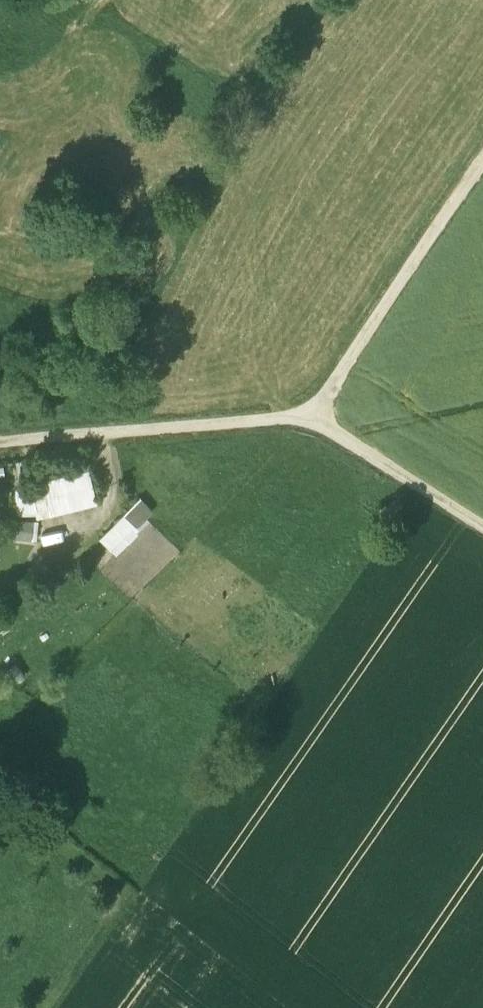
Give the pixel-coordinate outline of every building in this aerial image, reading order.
[(46,479),(51,511),(90,504),(84,472),(46,479)] [(137,495),(97,537),(113,552),(153,510),(137,495)] [(14,536),(34,539),(36,524),(16,521),(14,536)]
